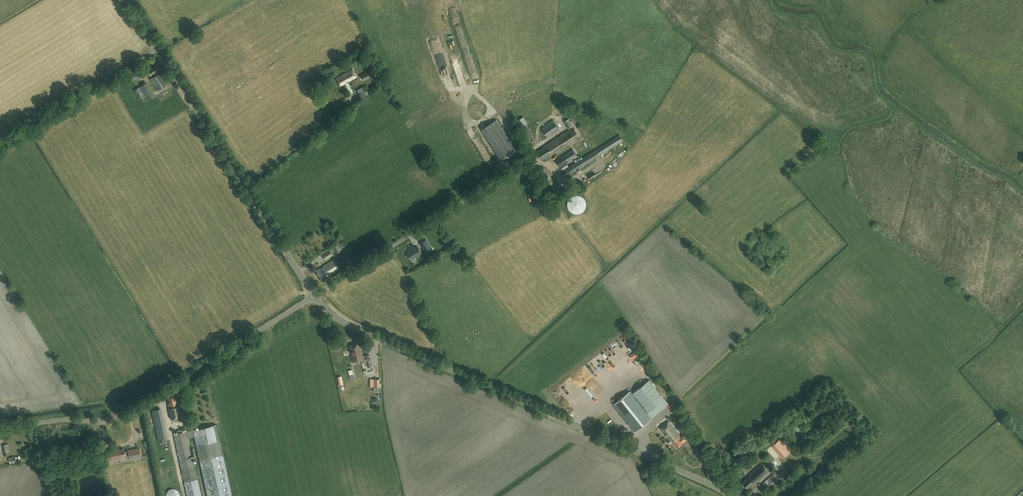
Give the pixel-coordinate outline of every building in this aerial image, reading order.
[(154,76),(149,79),(157,90),(168,83),(166,80),(164,81),(163,79),(164,78),(161,72),(157,74),(156,72),(159,70),(156,64),(146,70),(150,76),(153,74),(154,76)] [(376,71),(375,68),(361,75),(363,79),(369,76),(368,75),(376,71)] [(353,69),(336,78),(340,86),(344,83),(348,81),(357,77),(353,69)] [(368,93),(368,92),(364,86),(357,90),(362,97),(368,93)] [(140,99),(146,96),(140,87),(134,90),(140,99)] [(563,116),(568,114),(563,104),(558,107),(563,116)] [(527,141),(533,138),(523,116),(517,119),(527,141)] [(564,121),(568,128),(573,125),(569,118),(564,121)] [(515,150),(497,120),(482,129),(501,159),(515,150)] [(553,120),(541,128),(548,137),(559,130),(559,129),(553,120)] [(562,135),(537,151),(543,161),(580,137),(574,127),(565,133),(562,135)] [(619,134),(595,149),(599,156),(623,141),(619,134)] [(572,149),(555,160),(560,167),(577,156),(572,149)] [(590,152),(562,170),(566,177),(594,159),(590,152)] [(586,206),(586,204),(586,202),(585,201),(584,199),(583,198),(582,196),(580,196),(578,195),(577,195),(575,195),(573,196),(571,196),(570,198),(569,199),(568,201),(567,202),(567,204),(567,206),(568,208),(569,209),(570,211),(571,212),(573,213),(575,213),(577,214),(578,213),(580,213),(582,212),(583,211),(584,209),(585,208),(586,206)] [(426,239),(420,243),(427,254),(433,250),(426,239)] [(422,253),(419,248),(417,245),(411,249),(411,250),(406,254),(410,260),(422,253)] [(329,250),(322,254),(325,259),(332,255),(329,250)] [(335,259),(316,271),(321,278),(325,275),(326,276),(340,268),(335,259)] [(350,355),(352,363),(359,361),(358,361),(359,361),(360,361),(363,360),(364,364),(367,363),(367,366),(372,365),(369,354),(365,355),(365,356),(363,356),(361,351),(360,350),(361,349),(359,343),(350,346),(351,351),(350,351),(351,355),(350,355)] [(616,353),(621,360),(625,356),(621,350),(616,353)] [(602,366),(608,372),(612,368),(606,362),(602,366)] [(380,379),(370,379),(370,387),(381,387),(380,379)] [(651,418),(647,413),(661,403),(664,408),(669,404),(649,380),(632,394),(630,391),(614,404),(636,431),(651,418)] [(168,406),(169,409),(168,409),(171,419),(181,417),(178,403),(177,403),(176,398),(167,400),(168,405),(167,405),(168,406)] [(612,412),(610,414),(619,425),(622,424),(612,412)] [(155,419),(158,438),(166,436),(163,418),(155,419)] [(681,436),(668,421),(660,428),(669,440),(670,439),(677,447),(684,442),(686,440),(682,435),(681,436)] [(187,431),(183,432),(182,429),(177,430),(178,433),(174,434),(187,495),(201,495),(197,479),(193,457),(195,456),(193,447),(191,448),(188,438),(194,436),(198,453),(198,455),(199,455),(207,495),(229,495),(232,495),(216,424),(193,430),(187,431)] [(779,439),(771,446),(782,459),(790,451),(779,439)] [(124,452),(123,449),(116,450),(116,449),(109,450),(111,459),(125,456),(125,459),(140,456),(139,448),(128,450),(128,451),(124,452)] [(741,473),(742,472),(744,475),(747,473),(745,471),(747,469),(742,461),(736,466),(741,473)] [(769,472),(762,464),(750,474),(751,475),(742,482),(747,488),(755,482),(756,483),(756,482),(757,481),(758,481),(769,472)] [(732,475),(738,471),(735,466),(728,471),(732,475)] [(790,475),(785,469),(785,468),(777,474),(775,471),(762,482),(770,491),(783,481),(790,475)]
